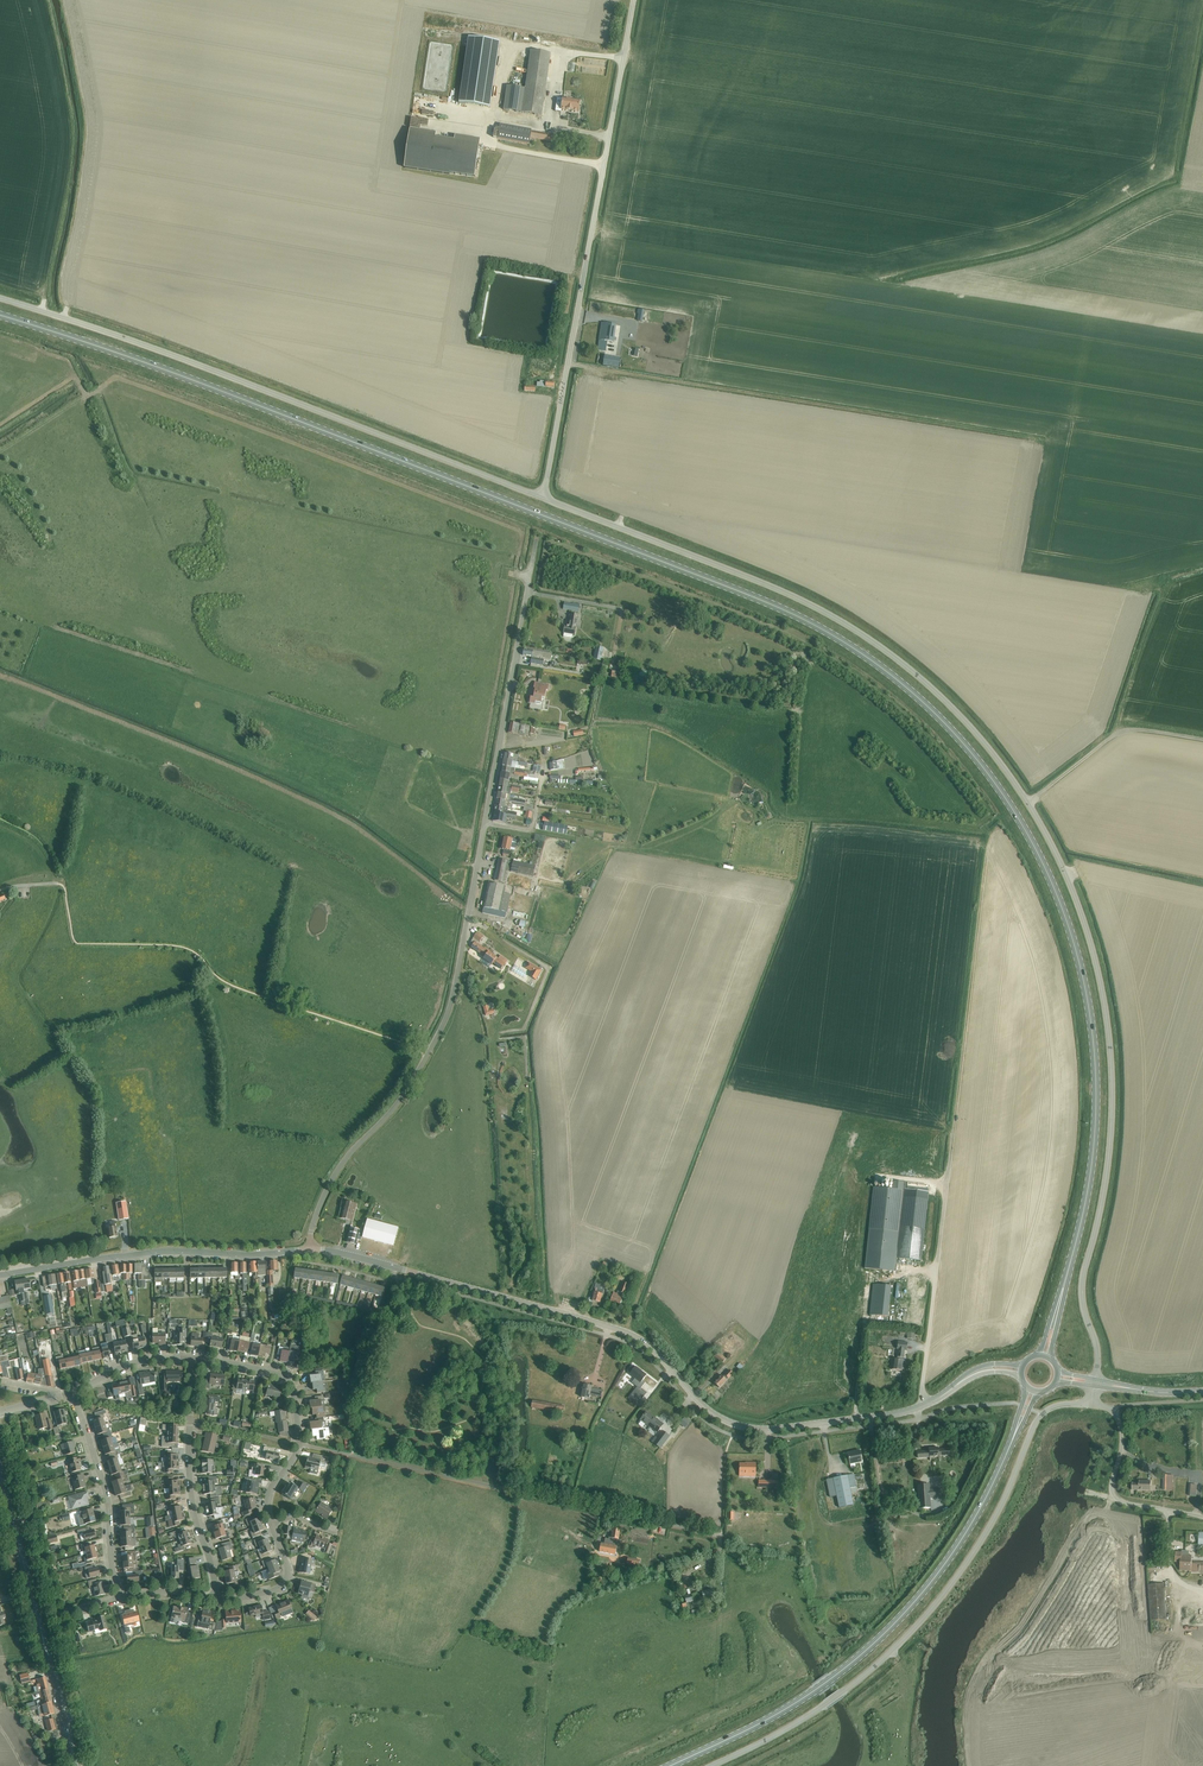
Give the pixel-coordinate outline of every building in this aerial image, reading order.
[(468,39),(461,85),(492,90),(499,44),(468,39)] [(430,42),(424,91),(447,93),(451,67),(444,66),(444,70),(437,70),(440,43),(430,42)] [(531,51),(525,89),(522,113),(541,116),(550,54),(531,51)] [(522,113),(525,89),(507,86),(503,110),(522,113)] [(570,100),(557,98),(555,111),(561,112),(562,110),(578,112),(580,101),(572,100),(572,98),(570,98),(570,100)] [(500,125),(497,139),(529,144),(530,138),(531,130),(500,125)] [(410,136),(406,167),(473,177),(477,146),(410,136)] [(602,323),(597,351),(605,352),(607,342),(613,343),(615,325),(602,323)] [(605,356),(603,366),(618,368),(620,359),(605,356)] [(572,603),(571,611),(579,612),(580,605),(572,603)] [(575,635),(578,615),(571,614),(568,627),(564,626),(563,633),(564,633),(563,637),(572,638),(572,635),(575,635)] [(596,647),(593,659),(601,661),(603,649),(596,647)] [(552,654),(524,649),(523,655),(532,657),(530,663),(542,665),(543,660),(550,662),(552,654)] [(623,666),(622,676),(636,678),(638,668),(623,666)] [(540,705),(541,700),(544,700),(546,690),(547,691),(548,685),(535,682),(534,688),(535,689),(533,698),(531,697),(530,703),(540,705)] [(528,736),(530,726),(523,725),(523,724),(510,722),(508,733),(528,736)] [(542,738),(528,738),(528,742),(524,742),(524,748),(537,747),(537,740),(542,740),(542,738)] [(505,753),(504,760),(512,761),(525,763),(526,761),(516,759),(517,755),(505,753)] [(553,763),(549,764),(550,770),(564,768),(562,759),(553,763)] [(504,760),(502,766),(511,768),(515,768),(519,769),(520,766),(527,767),(527,764),(525,763),(512,761),(504,760)] [(502,766),(501,773),(519,776),(526,777),(526,775),(514,772),(514,771),(515,768),(511,768),(502,766)] [(500,779),(499,786),(507,787),(520,790),(525,790),(526,788),(521,787),(508,784),(508,781),(500,779)] [(499,786),(498,792),(506,794),(510,794),(510,791),(520,793),(520,792),(520,790),(507,787),(499,786)] [(498,792),(497,799),(505,800),(524,804),(525,801),(509,798),(510,794),(506,794),(498,792)] [(497,799),(495,805),(504,807),(510,808),(511,805),(523,807),(523,810),(526,811),(531,812),(532,805),(526,804),(524,804),(505,800),(497,799)] [(495,805),(494,812),(502,813),(512,815),(516,816),(516,813),(503,811),(504,807),(495,805)] [(494,812),(492,821),(505,823),(506,819),(511,820),(512,815),(502,813),(494,812)] [(614,820),(613,825),(628,827),(628,819),(602,816),(602,823),(610,823),(610,820),(614,820)] [(545,822),(543,830),(566,834),(567,826),(545,822)] [(502,838),(499,849),(503,850),(502,854),(510,855),(511,851),(514,852),(517,842),(512,841),(512,840),(502,838)] [(510,861),(499,859),(494,880),(506,883),(508,872),(508,871),(510,861)] [(533,877),(536,866),(513,861),(511,872),(533,877)] [(505,887),(489,883),(482,913),(505,918),(506,912),(510,894),(504,893),(505,887)] [(473,938),(471,942),(473,944),(471,947),(484,957),(483,959),(484,959),(482,962),(488,967),(491,964),(492,965),(493,963),(501,969),(507,961),(500,956),(498,959),(488,952),(489,951),(485,947),(484,948),(477,943),(478,941),(479,942),(484,936),(477,932),(473,938)] [(528,962),(524,968),(532,973),(529,977),(535,980),(541,970),(528,962)] [(487,1005),(483,1006),(485,1015),(494,1013),(493,1009),(488,1010),(487,1005)] [(873,1188),(865,1266),(920,1271),(928,1192),(926,1192),(926,1186),(910,1184),(908,1191),(905,1191),(907,1184),(894,1182),(893,1190),(873,1188)] [(116,1203),(119,1221),(128,1219),(125,1202),(116,1203)] [(345,1202),(341,1218),(352,1221),(356,1205),(345,1202)] [(398,1228),(368,1220),(367,1224),(363,1238),(393,1246),(398,1228)] [(111,1228),(107,1228),(109,1238),(112,1238),(113,1238),(114,1238),(115,1238),(116,1238),(116,1237),(117,1237),(115,1221),(110,1222),(111,1228)] [(350,1227),(346,1242),(356,1245),(357,1240),(361,1240),(362,1235),(359,1234),(360,1230),(350,1227)] [(341,1240),(342,1229),(332,1228),(331,1239),(341,1240)] [(277,1271),(277,1261),(266,1262),(268,1286),(273,1286),(272,1271),(277,1271)] [(257,1271),(257,1262),(249,1263),(249,1273),(255,1273),(255,1276),(253,1276),(254,1286),(258,1286),(258,1279),(258,1276),(257,1271)] [(266,1276),(265,1262),(257,1262),(257,1271),(258,1276),(266,1276)] [(111,1269),(109,1270),(110,1275),(110,1280),(111,1282),(113,1282),(120,1281),(118,1265),(111,1266),(111,1269)] [(138,1274),(138,1276),(139,1287),(145,1287),(145,1280),(151,1280),(151,1270),(146,1270),(146,1265),(134,1265),(135,1274),(138,1274)] [(110,1280),(110,1275),(108,1267),(102,1268),(103,1272),(102,1273),(104,1285),(105,1285),(106,1292),(112,1291),(110,1280)] [(94,1280),(94,1278),(92,1269),(85,1270),(86,1279),(91,1278),(91,1281),(94,1280)] [(302,1279),(303,1270),(295,1269),(294,1278),(302,1279)] [(310,1271),(303,1270),(302,1279),(309,1280),(310,1271)] [(72,1272),(74,1288),(80,1287),(80,1285),(78,1271),(72,1272)] [(80,1285),(80,1287),(87,1286),(86,1279),(85,1279),(84,1271),(78,1271),(80,1285)] [(317,1272),(310,1271),(309,1280),(316,1281),(317,1272)] [(317,1272),(316,1281),(323,1282),(324,1273),(317,1272)] [(69,1273),(63,1274),(64,1284),(68,1283),(69,1290),(72,1290),(69,1273)] [(332,1274),(324,1273),(323,1282),(330,1283),(332,1274)] [(64,1284),(63,1274),(56,1275),(58,1285),(61,1284),(61,1285),(60,1285),(62,1298),(66,1297),(64,1284)] [(339,1275),(332,1274),(330,1283),(338,1284),(339,1275)] [(55,1275),(51,1276),(42,1277),(43,1287),(50,1286),(51,1290),(57,1289),(55,1275)] [(347,1287),(350,1278),(343,1276),(340,1285),(347,1287)] [(357,1280),(350,1278),(347,1287),(354,1289),(357,1280)] [(29,1279),(22,1281),(23,1290),(31,1289),(29,1279)] [(357,1280),(354,1289),(361,1291),(364,1282),(357,1280)] [(25,1301),(23,1290),(22,1281),(14,1282),(17,1295),(20,1294),(21,1302),(25,1301)] [(371,1284),(364,1282),(361,1291),(368,1293),(371,1284)] [(610,1301),(620,1305),(626,1287),(628,1284),(623,1282),(619,1292),(617,1291),(616,1294),(613,1292),(610,1301)] [(378,1286),(371,1284),(368,1293),(375,1295),(378,1286)] [(593,1295),(592,1300),(600,1302),(602,1294),(603,1291),(605,1287),(595,1284),(594,1289),(592,1295),(593,1295)] [(873,1284),(869,1315),(887,1316),(891,1286),(873,1284)] [(385,1288),(378,1286),(375,1295),(382,1297),(385,1288)] [(0,1298),(0,1310),(11,1307),(9,1296),(1,1298),(0,1298)] [(54,1315),(51,1296),(43,1297),(47,1316),(54,1315)] [(464,1323),(472,1336),(479,1331),(471,1319),(464,1323)] [(174,1345),(181,1345),(181,1342),(185,1342),(186,1329),(179,1329),(178,1334),(174,1334),(174,1345)] [(35,1332),(37,1348),(42,1347),(41,1342),(46,1341),(45,1331),(35,1332)] [(735,1351),(745,1341),(735,1331),(724,1341),(735,1351)] [(152,1334),(152,1343),(161,1343),(161,1345),(165,1345),(165,1333),(152,1334)] [(208,1333),(206,1343),(210,1343),(210,1347),(222,1349),(223,1339),(211,1337),(211,1334),(208,1333)] [(250,1340),(248,1349),(251,1349),(250,1355),(257,1357),(258,1356),(259,1346),(253,1345),(253,1341),(254,1338),(255,1334),(251,1333),(250,1338),(250,1340)] [(136,1334),(131,1336),(130,1336),(131,1340),(133,1350),(139,1349),(137,1338),(136,1334)] [(230,1345),(229,1351),(236,1352),(237,1351),(239,1341),(240,1338),(232,1336),(232,1337),(229,1336),(227,1344),(230,1345)] [(239,1341),(237,1351),(243,1353),(244,1349),(248,1350),(248,1349),(250,1340),(250,1338),(242,1336),(240,1336),(240,1338),(239,1341)] [(143,1337),(137,1338),(139,1349),(146,1347),(143,1337)] [(202,1339),(191,1338),(190,1346),(201,1346),(202,1339)] [(125,1341),(119,1342),(121,1352),(127,1351),(125,1341)] [(897,1359),(892,1359),(891,1364),(892,1365),(891,1369),(902,1371),(902,1366),(903,1365),(904,1360),(902,1360),(903,1358),(904,1350),(906,1351),(907,1343),(898,1341),(897,1349),(898,1349),(897,1357),(897,1359)] [(121,1352),(119,1342),(113,1343),(115,1354),(121,1352)] [(259,1346),(258,1356),(264,1357),(265,1353),(269,1354),(270,1346),(267,1345),(266,1346),(259,1345),(259,1346)] [(289,1352),(287,1362),(293,1363),(294,1359),(298,1360),(301,1347),(290,1345),(289,1348),(289,1351),(288,1352),(289,1352)] [(283,1346),(282,1347),(279,1347),(277,1355),(281,1356),(279,1361),(286,1363),(287,1362),(289,1352),(288,1352),(289,1351),(289,1348),(283,1346)] [(99,1347),(92,1349),(92,1352),(94,1361),(101,1359),(100,1351),(99,1347)] [(107,1347),(101,1349),(103,1359),(109,1357),(107,1347)] [(8,1361),(7,1355),(3,1356),(1,1350),(0,1350),(0,1363),(8,1361)] [(94,1361),(92,1352),(85,1354),(87,1362),(94,1361)] [(726,1359),(717,1352),(714,1357),(722,1363),(726,1359)] [(78,1355),(79,1357),(80,1364),(81,1363),(87,1362),(85,1354),(78,1355)] [(67,1368),(65,1360),(63,1360),(62,1356),(55,1358),(56,1362),(58,1361),(60,1369),(67,1368)] [(72,1358),(74,1366),(81,1365),(81,1363),(80,1364),(79,1357),(72,1358)] [(72,1358),(65,1360),(67,1368),(74,1366),(72,1358)] [(11,1367),(22,1365),(20,1359),(10,1360),(11,1367)] [(42,1376),(40,1385),(54,1388),(52,1377),(49,1359),(42,1361),(44,1369),(41,1369),(42,1374),(42,1376)] [(2,1373),(3,1377),(9,1379),(6,1368),(10,1367),(8,1361),(0,1363),(0,1374),(2,1373)] [(33,1383),(35,1374),(28,1373),(26,1363),(23,1364),(24,1372),(26,1379),(27,1380),(26,1382),(33,1384),(33,1383)] [(741,1364),(733,1372),(736,1375),(744,1368),(741,1364)] [(632,1366),(628,1371),(630,1373),(629,1375),(634,1379),(631,1383),(640,1390),(645,1382),(642,1380),(646,1375),(635,1367),(634,1368),(632,1366)] [(38,1375),(35,1374),(33,1383),(33,1384),(40,1385),(42,1376),(42,1374),(41,1369),(38,1370),(38,1372),(38,1375)] [(729,1370),(723,1377),(726,1380),(733,1373),(732,1373),(729,1370)] [(166,1381),(181,1381),(181,1371),(166,1371),(166,1375),(161,1375),(162,1391),(166,1391),(166,1381)] [(324,1381),(323,1374),(323,1371),(315,1372),(315,1375),(309,1376),(310,1383),(311,1383),(322,1382),(322,1381),(324,1381)] [(155,1382),(154,1377),(158,1376),(157,1372),(153,1373),(144,1374),(144,1373),(139,1374),(140,1380),(136,1381),(138,1391),(139,1395),(144,1394),(144,1390),(142,1384),(155,1382)] [(224,1376),(210,1374),(210,1379),(206,1379),(205,1389),(209,1389),(209,1384),(223,1385),(224,1376)] [(726,1380),(723,1377),(721,1375),(714,1383),(719,1388),(726,1380)] [(233,1382),(232,1393),(236,1393),(236,1395),(243,1396),(244,1390),(245,1390),(246,1381),(237,1379),(237,1383),(233,1382)] [(123,1382),(125,1393),(125,1396),(132,1395),(132,1397),(136,1396),(134,1386),(130,1386),(129,1381),(123,1382)] [(254,1382),(246,1381),(245,1390),(252,1391),(252,1395),(256,1395),(257,1386),(253,1385),(254,1382)] [(119,1394),(125,1393),(123,1382),(111,1384),(113,1395),(115,1395),(116,1400),(120,1399),(119,1394)] [(323,1388),(322,1382),(311,1383),(312,1390),(316,1389),(316,1393),(325,1392),(324,1388),(323,1388)] [(278,1398),(281,1388),(268,1385),(265,1395),(278,1398)] [(584,1385),(581,1397),(589,1399),(590,1395),(590,1394),(601,1397),(603,1390),(591,1388),(591,1386),(584,1385)] [(203,1409),(202,1415),(213,1416),(213,1415),(217,1416),(217,1408),(214,1408),(215,1402),(219,1402),(219,1397),(209,1396),(208,1400),(205,1400),(204,1409),(203,1409)] [(320,1402),(323,1402),(323,1396),(314,1397),(315,1401),(309,1401),(310,1408),(311,1408),(321,1407),(320,1407),(320,1402)] [(532,1401),(531,1407),(556,1412),(557,1409),(564,1410),(565,1406),(532,1401)] [(311,1408),(312,1415),(316,1415),(316,1418),(323,1418),(324,1417),(324,1414),(323,1414),(322,1407),(321,1407),(311,1408)] [(64,1409),(53,1412),(57,1426),(67,1423),(64,1409)] [(96,1420),(93,1421),(95,1428),(105,1425),(106,1424),(108,1424),(106,1417),(104,1418),(103,1414),(105,1414),(104,1410),(97,1412),(98,1416),(95,1417),(96,1420)] [(283,1410),(274,1412),(276,1423),(277,1423),(278,1432),(279,1432),(279,1436),(285,1437),(288,1438),(287,1434),(287,1431),(286,1421),(285,1421),(283,1410)] [(641,1419),(638,1423),(644,1427),(646,1424),(657,1432),(663,1424),(646,1412),(641,1419)] [(52,1429),(50,1419),(46,1420),(44,1413),(35,1416),(38,1430),(47,1427),(48,1431),(52,1429)] [(685,1417),(680,1424),(685,1428),(691,1421),(685,1417)] [(322,1428),(326,1428),(325,1421),(323,1421),(323,1418),(316,1418),(315,1418),(315,1422),(309,1423),(310,1430),(311,1430),(321,1429),(321,1428),(322,1428)] [(106,1429),(105,1425),(95,1428),(97,1435),(102,1433),(103,1437),(111,1434),(110,1431),(109,1428),(106,1429)] [(162,1425),(162,1426),(162,1430),(164,1430),(164,1432),(167,1432),(167,1437),(178,1437),(178,1430),(173,1430),(173,1425),(162,1425)] [(329,1436),(328,1427),(326,1428),(322,1428),(321,1428),(321,1429),(311,1430),(312,1437),(316,1436),(316,1440),(325,1439),(324,1436),(329,1436)] [(662,1431),(653,1443),(660,1449),(670,1436),(662,1431)] [(205,1437),(202,1451),(213,1454),(217,1435),(206,1432),(205,1437)] [(111,1434),(103,1437),(104,1440),(101,1441),(103,1448),(117,1443),(115,1438),(114,1437),(112,1438),(111,1434)] [(162,1437),(161,1443),(161,1447),(172,1447),(172,1444),(178,1444),(178,1437),(167,1437),(162,1437)] [(74,1441),(60,1445),(62,1450),(63,1449),(65,1455),(75,1452),(73,1446),(75,1446),(74,1441)] [(117,1443),(103,1448),(105,1455),(108,1454),(109,1457),(111,1456),(117,1455),(119,1454),(121,1453),(118,1443),(117,1443)] [(266,1455),(265,1459),(277,1462),(278,1454),(271,1452),(272,1448),(264,1446),(262,1454),(266,1455)] [(929,1457),(938,1456),(949,1455),(949,1449),(938,1450),(938,1447),(928,1448),(929,1451),(917,1451),(917,1458),(929,1457)] [(167,1462),(178,1462),(178,1455),(172,1455),(172,1451),(164,1452),(164,1458),(167,1458),(167,1462)] [(861,1461),(859,1451),(847,1453),(849,1464),(861,1461)] [(328,1457),(316,1454),(315,1459),(307,1457),(304,1468),(310,1469),(309,1473),(317,1475),(319,1463),(326,1464),(328,1457)] [(110,1460),(107,1461),(109,1468),(119,1465),(117,1458),(118,1458),(117,1455),(111,1456),(109,1457),(110,1460)] [(71,1473),(80,1470),(78,1462),(80,1461),(79,1457),(77,1458),(77,1457),(68,1460),(71,1473)] [(202,1473),(211,1473),(211,1466),(213,1466),(212,1460),(202,1461),(202,1473)] [(162,1467),(164,1467),(164,1473),(173,1473),(172,1469),(178,1469),(178,1462),(167,1462),(162,1462),(162,1467)] [(252,1463),(251,1470),(255,1471),(254,1475),(257,1476),(264,1477),(265,1469),(262,1468),(262,1465),(252,1463)] [(749,1464),(739,1464),(739,1473),(751,1473),(751,1476),(755,1476),(755,1463),(749,1463),(749,1464)] [(121,1472),(119,1465),(109,1468),(111,1475),(115,1474),(116,1478),(126,1474),(125,1471),(122,1472),(121,1472)] [(226,1471),(226,1476),(235,1476),(235,1468),(230,1468),(230,1471),(226,1471)] [(126,1474),(116,1478),(117,1481),(112,1482),(114,1489),(123,1486),(122,1483),(128,1481),(126,1474)] [(82,1475),(71,1477),(75,1490),(85,1487),(82,1475)] [(832,1479),(826,1480),(829,1498),(836,1496),(838,1508),(853,1506),(851,1494),(857,1492),(854,1475),(847,1476),(832,1479)] [(168,1489),(179,1488),(178,1481),(173,1481),(173,1477),(164,1478),(165,1484),(168,1484),(168,1489)] [(203,1488),(214,1487),(213,1484),(217,1483),(216,1477),(208,1477),(208,1481),(202,1482),(203,1488)] [(256,1494),(258,1484),(254,1483),(255,1479),(244,1478),(244,1482),(247,1482),(245,1493),(256,1494)] [(296,1497),(298,1493),(300,1490),(303,1492),(306,1486),(298,1481),(295,1486),(290,1484),(287,1488),(285,1487),(281,1494),(290,1499),(292,1495),(294,1496),(294,1495),(296,1497)] [(1132,1490),(1150,1490),(1151,1481),(1139,1481),(1139,1483),(1132,1483),(1132,1490)] [(129,1484),(123,1486),(114,1489),(116,1496),(119,1495),(120,1498),(131,1495),(130,1491),(131,1491),(129,1484)] [(929,1484),(917,1485),(919,1509),(930,1508),(930,1497),(940,1496),(940,1489),(929,1490),(929,1484)] [(214,1487),(203,1488),(203,1495),(210,1494),(210,1497),(218,1497),(222,1496),(221,1486),(214,1487)] [(777,1491),(776,1491),(777,1502),(786,1501),(784,1486),(777,1487),(777,1491)] [(179,1488),(168,1489),(169,1493),(166,1493),(166,1500),(175,1499),(174,1495),(180,1495),(179,1488)] [(89,1505),(86,1497),(88,1496),(87,1492),(68,1497),(71,1509),(89,1505)] [(206,1510),(217,1508),(216,1505),(220,1504),(218,1498),(210,1499),(211,1503),(205,1504),(206,1510)] [(255,1509),(253,1498),(251,1499),(251,1498),(250,1498),(250,1499),(243,1500),(246,1511),(242,1512),(243,1516),(253,1514),(252,1510),(255,1509)] [(320,1502),(317,1507),(317,1508),(316,1508),(316,1509),(315,1511),(320,1514),(323,1516),(322,1516),(326,1519),(333,1508),(329,1506),(328,1507),(320,1502),(320,1503),(320,1502)] [(172,1515),(183,1513),(181,1506),(176,1507),(175,1504),(167,1505),(168,1511),(167,1512),(168,1516),(172,1515)] [(123,1511),(119,1511),(119,1518),(130,1518),(130,1514),(131,1514),(131,1507),(122,1507),(123,1511)] [(206,1510),(207,1516),(213,1515),(214,1519),(222,1517),(221,1511),(222,1510),(222,1507),(217,1508),(206,1510)] [(80,1515),(77,1516),(79,1526),(85,1525),(85,1524),(95,1521),(92,1509),(80,1512),(80,1515)] [(173,1520),(170,1520),(168,1521),(169,1527),(180,1525),(179,1521),(184,1520),(183,1513),(172,1515),(173,1520)] [(252,1528),(261,1524),(258,1518),(255,1519),(254,1516),(245,1520),(247,1526),(250,1525),(252,1528)] [(133,1518),(130,1518),(119,1518),(120,1526),(123,1526),(123,1529),(134,1528),(134,1524),(133,1524),(133,1518)] [(215,1526),(212,1527),(213,1533),(223,1530),(227,1529),(225,1523),(223,1523),(222,1520),(214,1522),(215,1526)] [(261,1524),(252,1528),(253,1531),(250,1532),(252,1538),(261,1535),(260,1531),(263,1530),(261,1524)] [(304,1544),(306,1531),(299,1530),(300,1528),(293,1527),(293,1529),(290,1529),(291,1527),(284,1526),(283,1534),(292,1535),(291,1540),(296,1541),(296,1542),(304,1544)] [(95,1537),(94,1530),(85,1532),(84,1528),(77,1530),(78,1534),(80,1533),(80,1536),(80,1537),(80,1540),(82,1541),(95,1537)] [(121,1533),(121,1540),(134,1539),(134,1528),(123,1529),(124,1533),(121,1533)] [(601,1543),(599,1552),(615,1555),(617,1546),(616,1546),(617,1539),(618,1539),(620,1530),(613,1528),(611,1537),(609,1537),(608,1539),(607,1544),(604,1544),(601,1543)] [(179,1541),(189,1537),(187,1531),(179,1534),(178,1530),(169,1533),(170,1537),(174,1535),(175,1538),(177,1537),(179,1541)] [(224,1533),(223,1530),(213,1533),(215,1539),(221,1537),(222,1541),(230,1538),(228,1532),(224,1533)] [(46,1537),(48,1544),(57,1541),(56,1535),(46,1537)] [(331,1545),(327,1543),(328,1540),(316,1535),(315,1537),(311,1536),(308,1546),(312,1547),(314,1548),(315,1546),(324,1549),(323,1552),(328,1554),(331,1545)] [(189,1537),(179,1541),(180,1544),(177,1545),(178,1548),(174,1549),(175,1552),(184,1549),(183,1546),(191,1543),(189,1537)] [(260,1549),(269,1545),(267,1539),(264,1540),(262,1537),(253,1541),(256,1547),(259,1546),(260,1549)] [(121,1540),(121,1547),(125,1547),(125,1550),(133,1550),(133,1546),(135,1546),(135,1539),(134,1539),(121,1540)] [(231,1541),(221,1544),(222,1547),(218,1548),(222,1561),(231,1558),(229,1550),(232,1550),(231,1545),(232,1545),(231,1541)] [(81,1545),(82,1552),(80,1552),(81,1555),(86,1554),(95,1552),(94,1545),(90,1546),(89,1543),(81,1545)] [(269,1545),(260,1549),(261,1552),(258,1553),(260,1559),(270,1555),(268,1552),(271,1551),(269,1545)] [(123,1562),(136,1561),(136,1558),(135,1551),(127,1552),(127,1555),(122,1556),(123,1562)] [(95,1552),(86,1554),(87,1557),(84,1557),(86,1564),(94,1562),(93,1559),(97,1558),(95,1552)] [(1175,1562),(1180,1562),(1180,1570),(1191,1571),(1199,1571),(1202,1571),(1202,1562),(1191,1562),(1192,1556),(1181,1555),(1181,1553),(1175,1552),(1175,1562)] [(188,1559),(189,1564),(188,1564),(189,1568),(190,1567),(192,1579),(200,1578),(198,1566),(193,1566),(193,1564),(196,1563),(195,1558),(188,1559)] [(271,1558),(261,1561),(264,1568),(267,1566),(268,1569),(277,1566),(275,1560),(272,1561),(271,1558)] [(314,1565),(315,1561),(300,1558),(299,1562),(300,1563),(299,1573),(309,1575),(311,1565),(314,1565)] [(628,1558),(626,1564),(639,1566),(640,1560),(628,1558)] [(171,1571),(167,1571),(167,1575),(171,1574),(171,1575),(171,1579),(178,1579),(178,1570),(183,1570),(183,1559),(177,1560),(177,1567),(170,1567),(171,1571)] [(137,1565),(136,1561),(123,1562),(124,1572),(132,1571),(137,1571),(137,1565)] [(92,1565),(84,1567),(86,1574),(85,1575),(86,1579),(89,1578),(100,1575),(98,1568),(93,1569),(92,1565)] [(225,1578),(238,1576),(237,1566),(227,1567),(228,1571),(224,1571),(225,1578)] [(266,1573),(268,1579),(268,1580),(278,1576),(276,1573),(279,1572),(277,1566),(268,1569),(269,1572),(266,1573)] [(132,1575),(127,1576),(127,1583),(143,1581),(143,1576),(142,1577),(141,1571),(137,1571),(132,1571),(132,1575)] [(239,1586),(238,1579),(239,1579),(238,1575),(238,1576),(225,1578),(226,1584),(230,1583),(231,1587),(239,1586)] [(105,1594),(102,1582),(97,1583),(96,1579),(87,1581),(89,1588),(93,1587),(95,1596),(105,1594)] [(315,1585),(310,1584),(301,1581),(298,1593),(302,1594),(301,1596),(307,1598),(308,1591),(313,1592),(315,1585)] [(1148,1585),(1151,1620),(1166,1619),(1163,1583),(1148,1585)] [(709,1600),(714,1598),(711,1589),(701,1591),(703,1598),(708,1597),(709,1600)] [(696,1593),(684,1596),(686,1603),(698,1600),(696,1593)] [(277,1611),(273,1613),(276,1619),(280,1617),(279,1614),(281,1613),(282,1616),(293,1612),(291,1609),(288,1600),(275,1605),(277,1611)] [(248,1608),(250,1616),(262,1613),(263,1620),(270,1619),(268,1611),(262,1612),(261,1606),(248,1608)] [(171,1618),(170,1623),(176,1624),(177,1621),(184,1622),(184,1623),(188,1624),(190,1613),(186,1613),(186,1609),(173,1607),(171,1618)] [(139,1621),(136,1612),(132,1613),(131,1609),(124,1611),(125,1615),(122,1616),(125,1626),(133,1624),(132,1623),(139,1621)] [(200,1610),(197,1627),(214,1631),(216,1623),(209,1622),(211,1613),(211,1612),(206,1611),(200,1610)] [(308,1610),(305,1614),(313,1620),(316,1617),(308,1610)] [(240,1622),(239,1612),(230,1613),(230,1611),(225,1611),(226,1619),(221,1620),(221,1621),(217,1621),(215,1630),(215,1631),(222,1631),(222,1629),(225,1628),(225,1623),(240,1622)] [(107,1629),(103,1616),(97,1618),(98,1621),(92,1622),(92,1621),(86,1623),(88,1632),(95,1631),(94,1629),(100,1628),(100,1631),(107,1629)] [(21,1683),(30,1681),(28,1673),(19,1675),(21,1683)] [(36,1687),(33,1687),(35,1692),(48,1689),(45,1677),(37,1679),(36,1679),(37,1685),(35,1685),(36,1687)] [(35,1692),(34,1692),(34,1695),(39,1693),(42,1703),(51,1701),(48,1689),(35,1692)] [(54,1713),(51,1701),(42,1703),(42,1704),(37,1705),(38,1709),(39,1715),(44,1714),(45,1716),(49,1715),(54,1713)] [(53,1719),(45,1721),(48,1731),(55,1729),(53,1719)]
